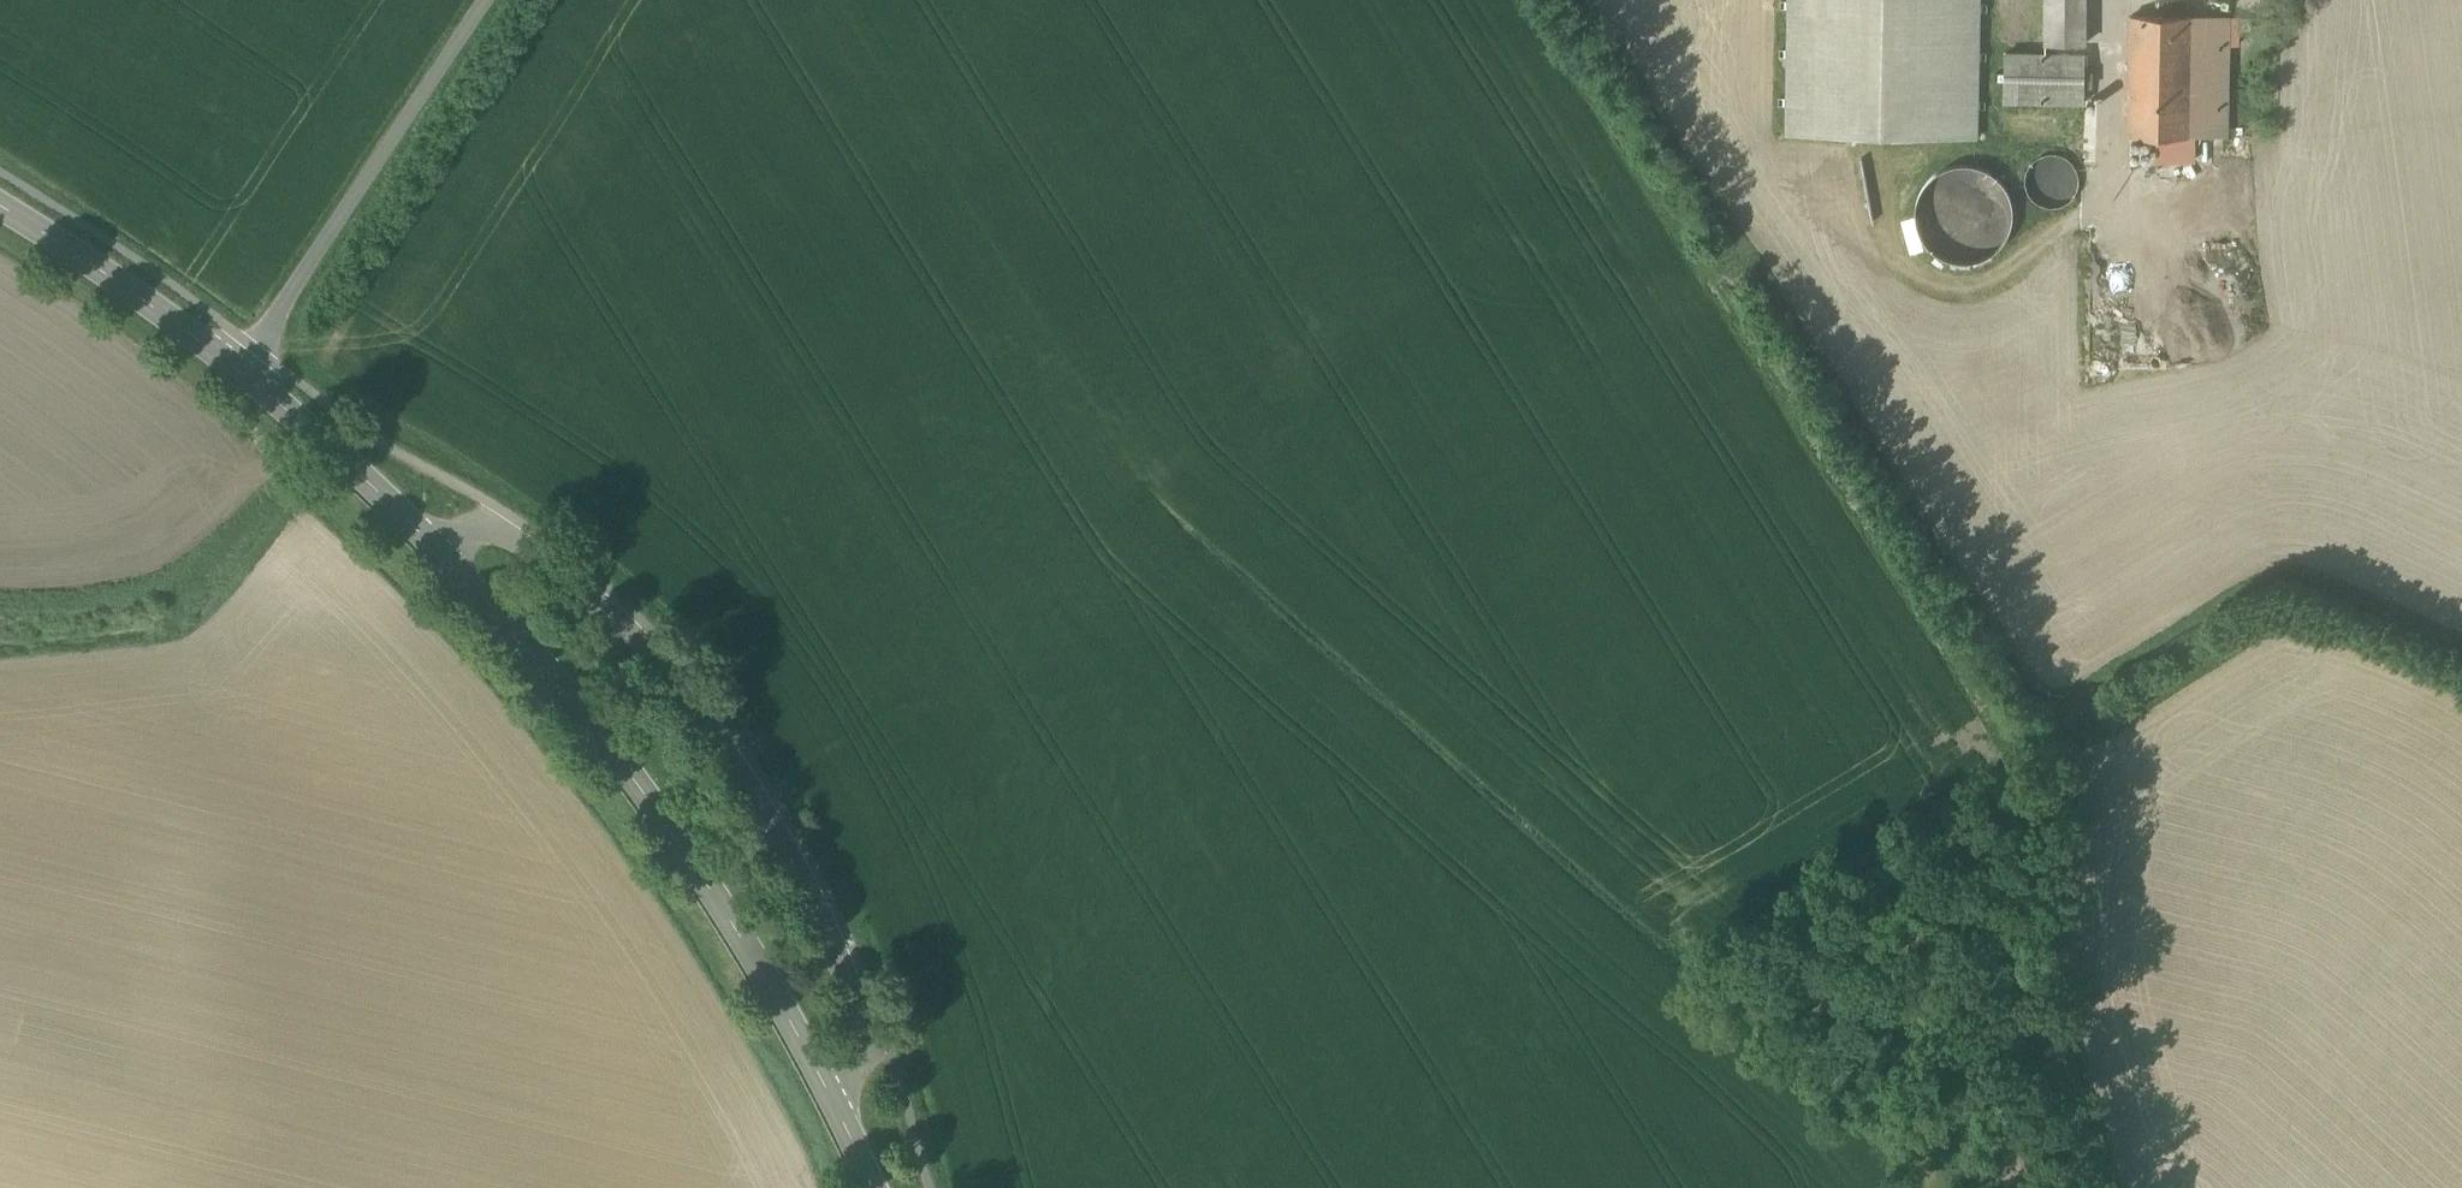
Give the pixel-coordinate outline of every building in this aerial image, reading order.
[(1980,148),(1982,0),(1791,0),(1785,142),(1980,148)] [(2036,48),(2006,48),(2005,96),(2074,97),(2076,0),(2037,0),(2036,48)] [(2223,19),(2127,18),(2126,142),(2152,143),(2151,163),(2185,164),(2185,140),(2221,141),(2223,19)] [(2062,160),(2058,157),(2050,155),(2042,155),(2034,159),(2026,168),(2024,176),(2026,187),(2030,194),(2040,201),(2048,202),(2056,200),(2063,196),(2067,191),(2070,183),(2070,173),(2067,166),(2062,160)] [(1969,165),(1952,162),(1935,165),(1920,173),(1913,180),(1905,195),(1903,204),(1903,222),(1910,238),(1916,246),(1930,256),(1952,262),(1969,259),(1986,248),(1997,235),(2001,221),(2002,204),(1996,187),(1984,173),(1969,165)]
